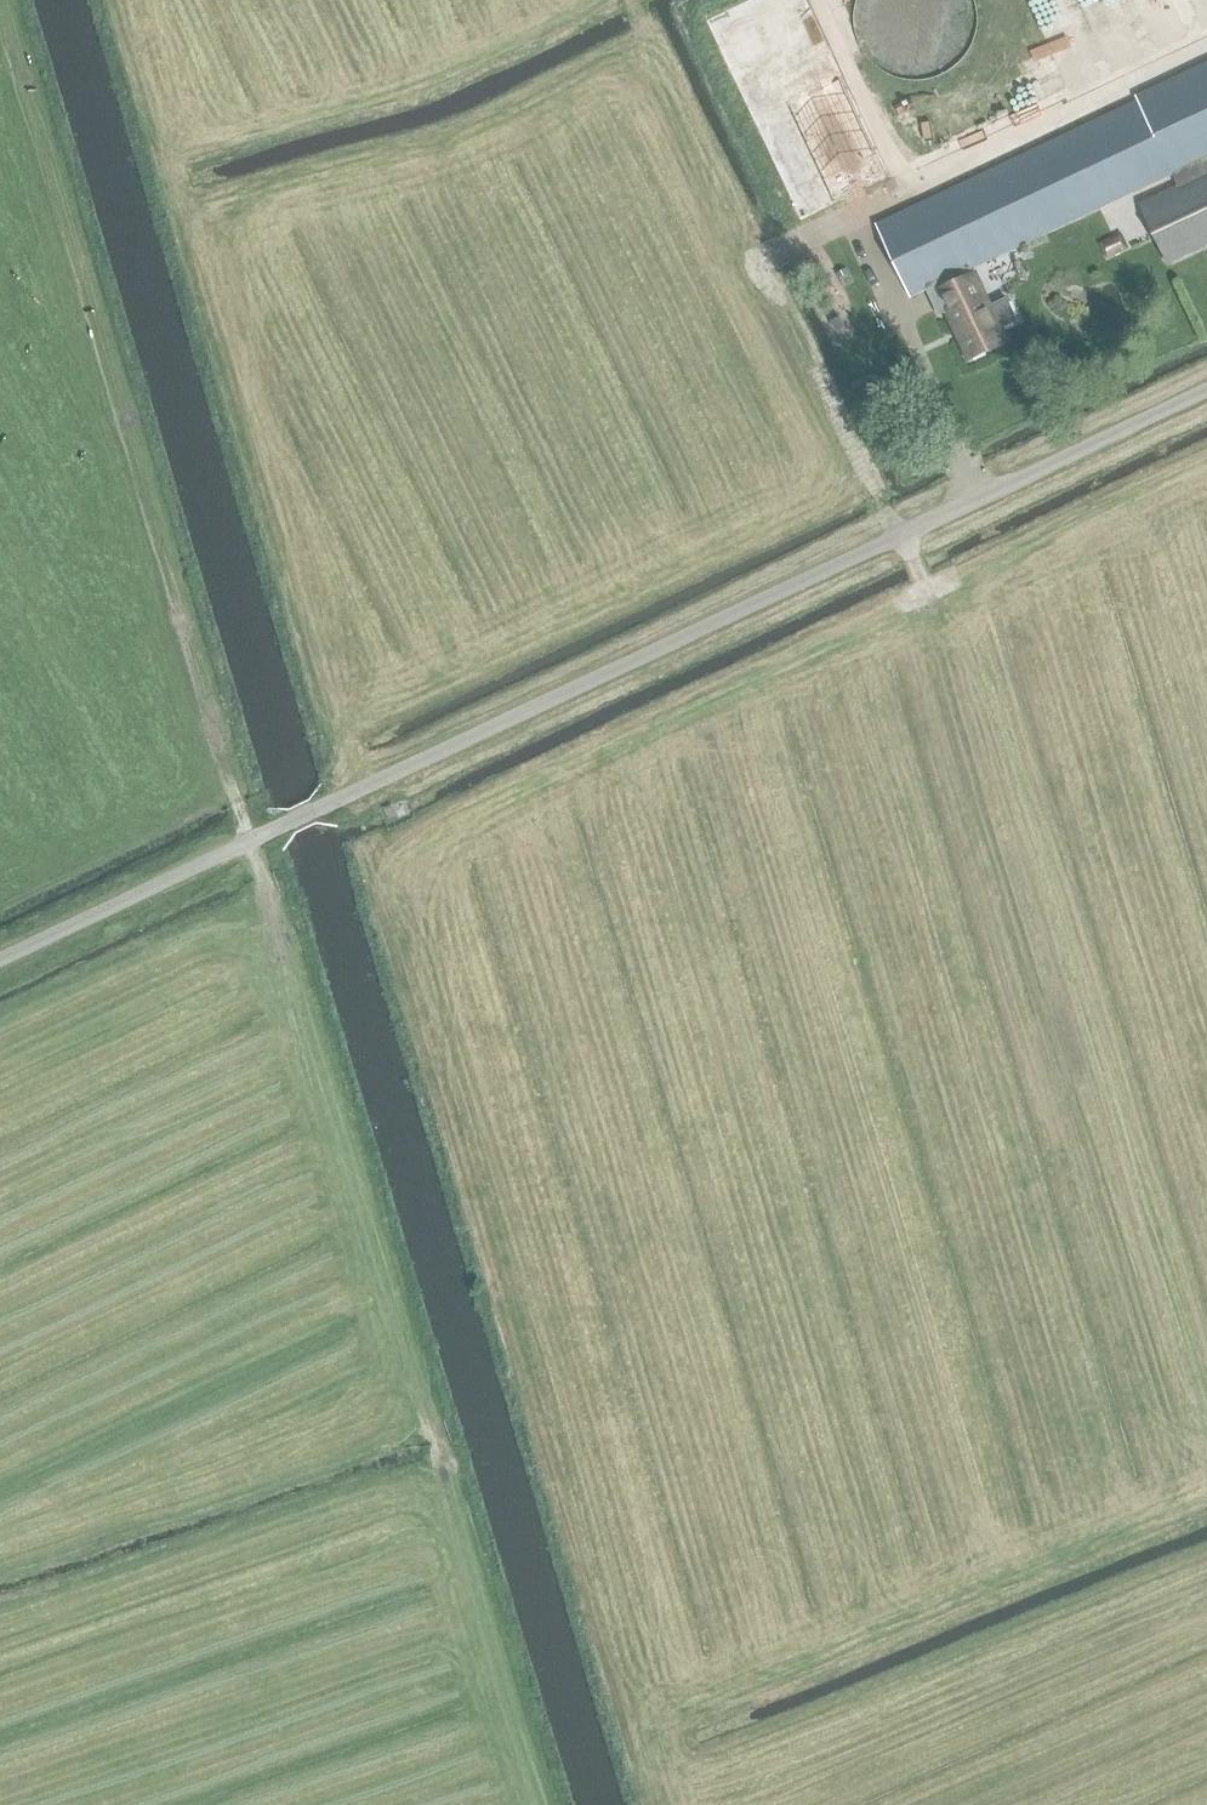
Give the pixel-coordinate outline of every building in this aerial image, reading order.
[(703,18),(755,128),(796,216),(884,174),(843,87),(802,0),(742,0),(703,18)] [(980,14),(978,3),(977,0),(855,0),(854,6),(853,18),(854,29),(858,40),(863,51),(871,60),(879,67),(890,73),(901,77),(912,79),(924,79),(935,76),(946,72),(956,66),(964,57),(971,48),(976,37),(979,26),(980,14)] [(946,314),(969,361),(1006,343),(1000,330),(1015,322),(1005,301),(990,309),(970,268),(1135,189),(1171,173),(1177,186),(1139,204),(1167,263),(1206,244),(1206,66),(1136,99),(1138,103),(877,228),(910,297),(933,286),(937,294),(928,299),(937,318),(946,314)] [(1121,232),(1098,243),(1106,260),(1129,249),(1121,232)] [(831,325),(835,334),(845,328),(841,320),(831,325)]
